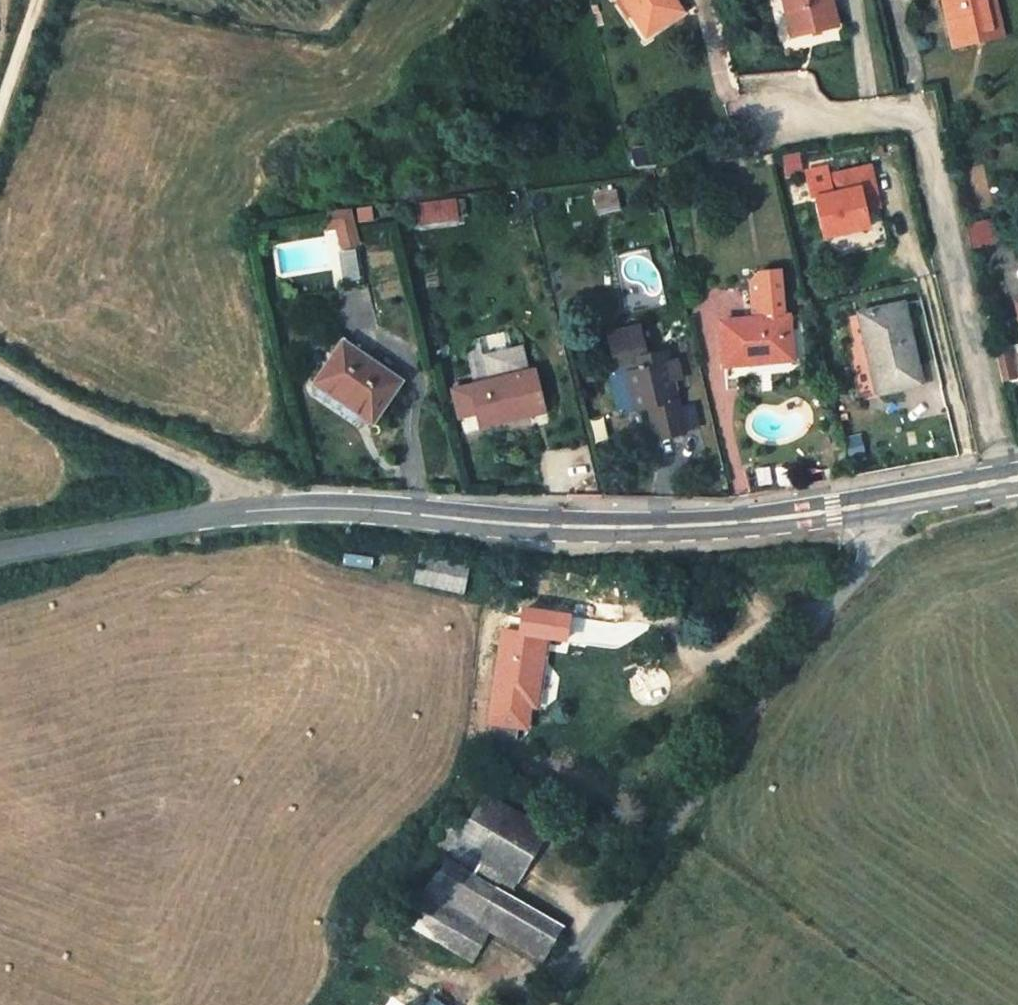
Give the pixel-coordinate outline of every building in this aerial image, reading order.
[(660,20),(696,0),(648,0),(660,20)] [(850,20),(845,0),(804,0),(812,29),(850,20)] [(1017,25),(1017,20),(1012,0),(964,0),(974,37),(1017,25)] [(869,186),(841,191),(849,230),(893,222),(889,204),(887,193),(902,191),(896,161),(865,167),(869,186)] [(758,166),(744,163),(741,175),(755,178),(758,166)] [(902,191),(887,193),(889,204),(904,201),(902,191)] [(617,192),(595,198),(600,218),(622,212),(617,192)] [(456,202),(420,208),(424,229),(460,223),(456,202)] [(368,206),(338,212),(341,228),(352,225),(357,250),(376,246),(368,206)] [(967,224),(973,249),(999,243),(994,218),(967,224)] [(769,296),(800,293),(796,261),(776,264),(772,268),(769,271),(768,276),(767,276),(769,296)] [(802,308),(800,293),(769,296),(771,311),(802,308)] [(898,388),(942,379),(926,299),(879,308),(883,331),(886,330),(898,388)] [(771,311),(739,315),(744,359),(812,351),(807,307),(802,308),(771,311)] [(624,321),(626,330),(656,323),(654,314),(624,321)] [(663,345),(656,323),(626,330),(633,354),(651,350),(654,362),(645,364),(654,398),(656,407),(668,404),(675,430),(703,424),(687,367),(696,365),(692,346),(688,348),(684,348),(681,344),(681,341),(663,345)] [(408,378),(352,343),(330,378),(388,414),(408,378)] [(654,398),(645,364),(654,362),(651,350),(633,354),(625,356),(637,403),(654,398)] [(493,374),(501,402),(492,405),(495,418),(565,401),(554,359),(493,374)] [(485,376),(492,405),(501,402),(493,374),(485,376)] [(467,592),(470,564),(418,560),(415,587),(467,592)] [(528,674),(533,635),(486,630),(476,718),(503,721),(506,693),(513,694),(515,673),(528,674)] [(547,828),(486,789),(465,823),(450,814),(431,842),(500,886),(481,914),(431,882),(410,912),(474,953),(493,925),(545,958),(571,919),(514,882),(547,828)]
